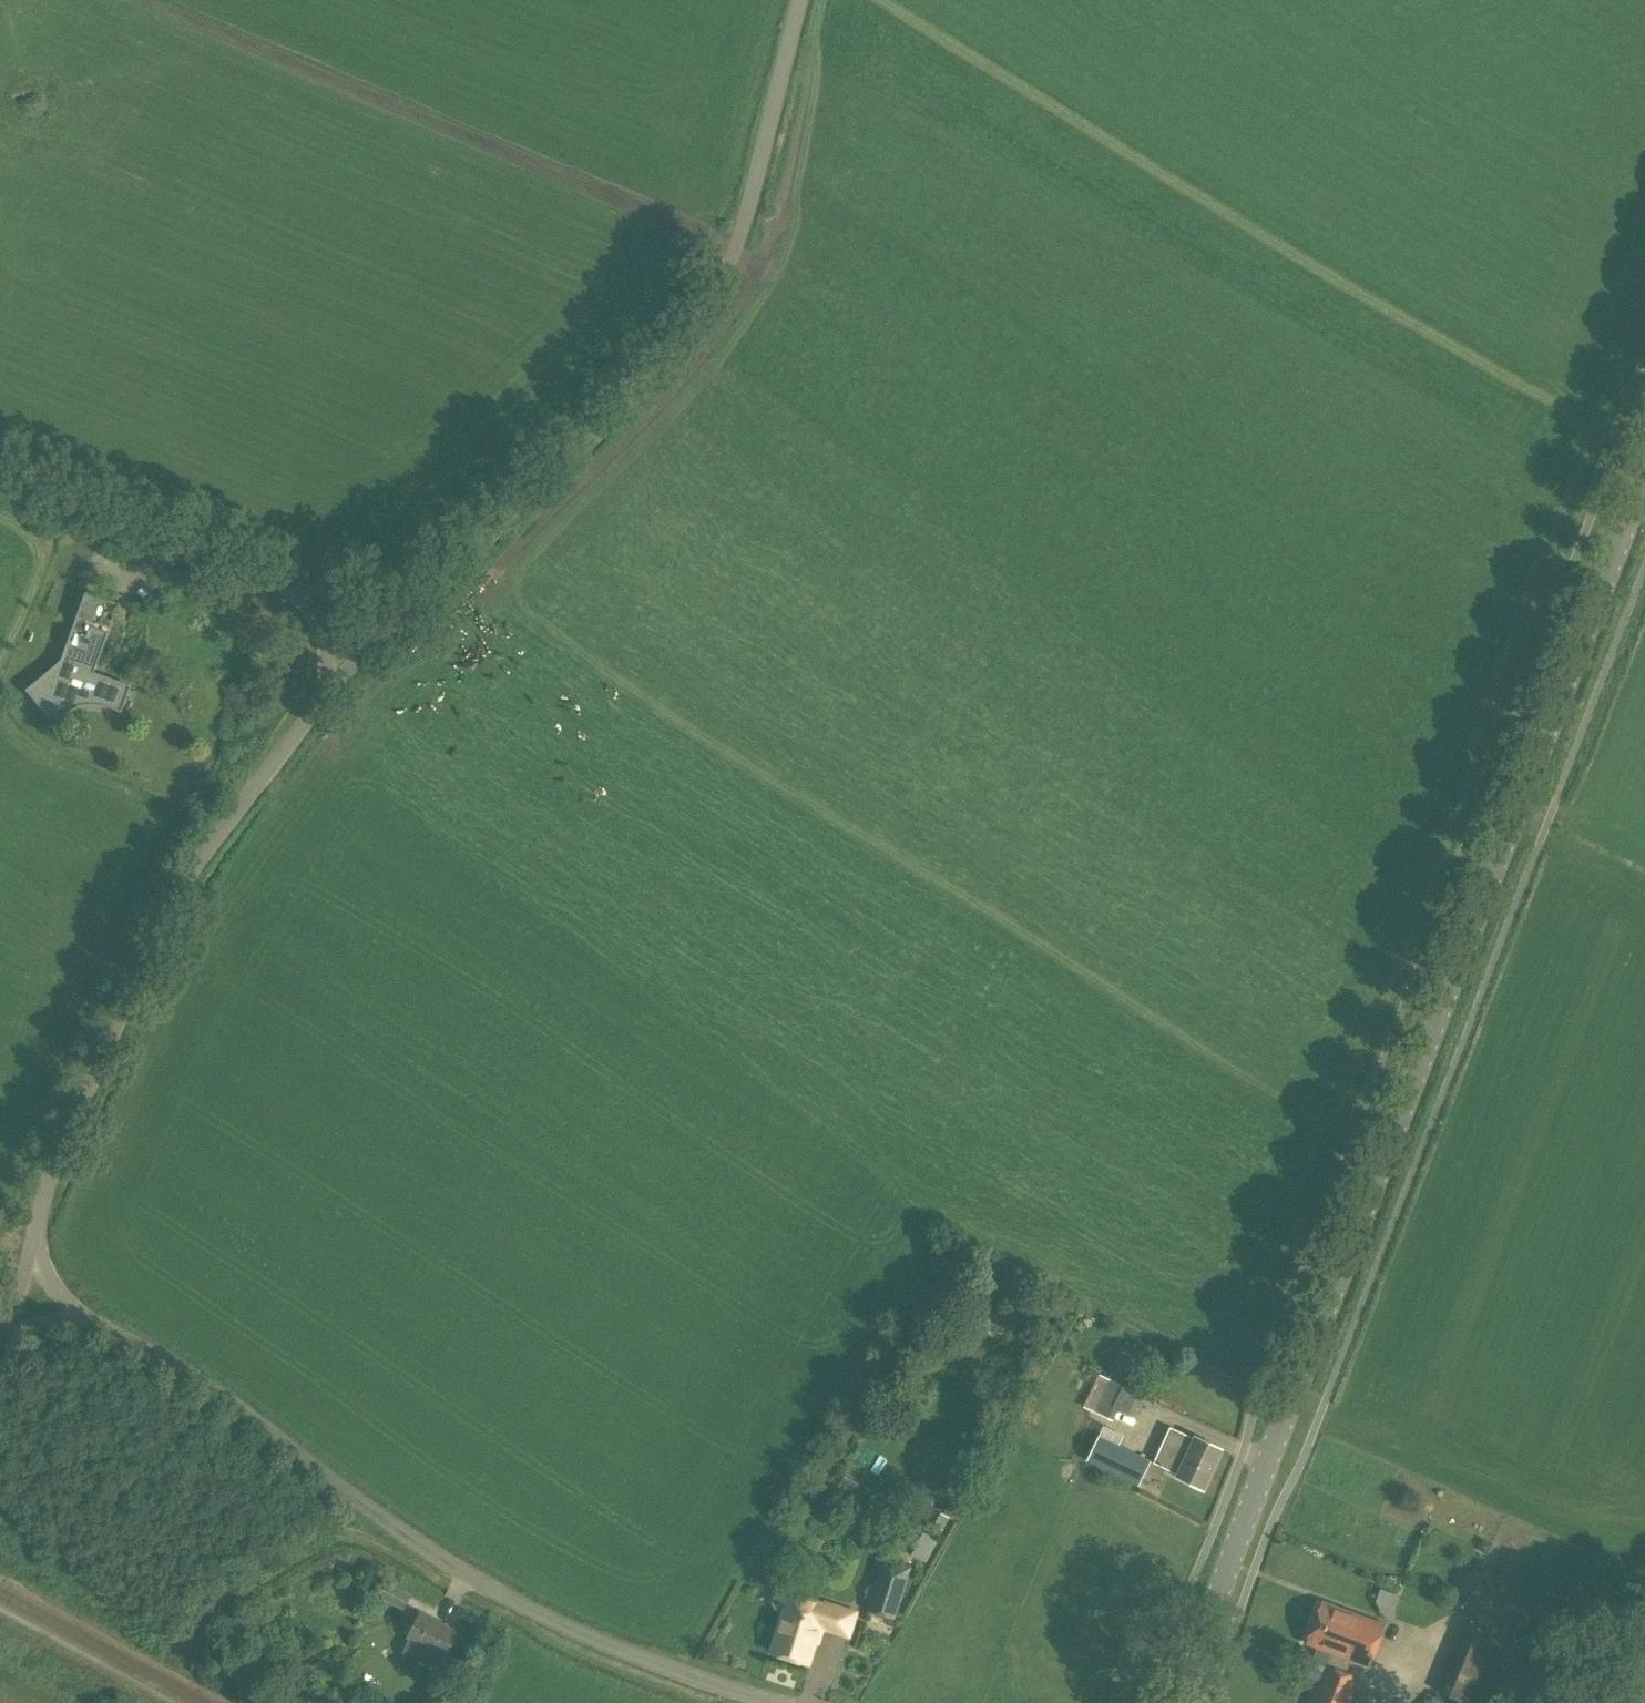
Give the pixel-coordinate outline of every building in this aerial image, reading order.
[(100,677),(125,609),(92,597),(66,665),(31,694),(43,708),(53,699),(68,718),(77,711),(85,707),(94,705),(104,706),(127,715),(136,691),(100,677)] [(1121,1348),(1108,1376),(1112,1378),(1096,1409),(1110,1416),(1114,1407),(1123,1387),(1125,1383),(1138,1356),(1121,1348)] [(1138,1486),(1151,1460),(1119,1445),(1123,1435),(1104,1426),(1087,1461),(1138,1486)] [(1195,1439),(1177,1430),(1170,1426),(1153,1462),(1178,1474),(1178,1475),(1203,1487),(1221,1449),(1196,1437),(1195,1439)] [(912,1550),(929,1558),(940,1535),(923,1528),(912,1550)] [(896,1619),(907,1582),(909,1575),(911,1564),(884,1557),(881,1567),(866,1610),(896,1619)] [(850,1638),(856,1617),(794,1597),(797,1585),(784,1580),(778,1583),(772,1602),(776,1608),(785,1611),(773,1651),(807,1662),(818,1629),(850,1638)] [(404,1609),(412,1595),(388,1582),(380,1597),(404,1609)] [(1382,1586),(1375,1605),(1389,1610),(1396,1591),(1382,1586)] [(1384,1625),(1321,1602),(1307,1642),(1332,1651),(1313,1702),(1348,1702),(1358,1677),(1346,1672),(1351,1659),(1370,1666),(1384,1625)] [(461,1680),(470,1660),(449,1649),(458,1632),(420,1612),(408,1637),(410,1638),(402,1653),(461,1680)] [(1499,1635),(1469,1622),(1439,1692),(1464,1702),(1470,1702),(1499,1635)]
